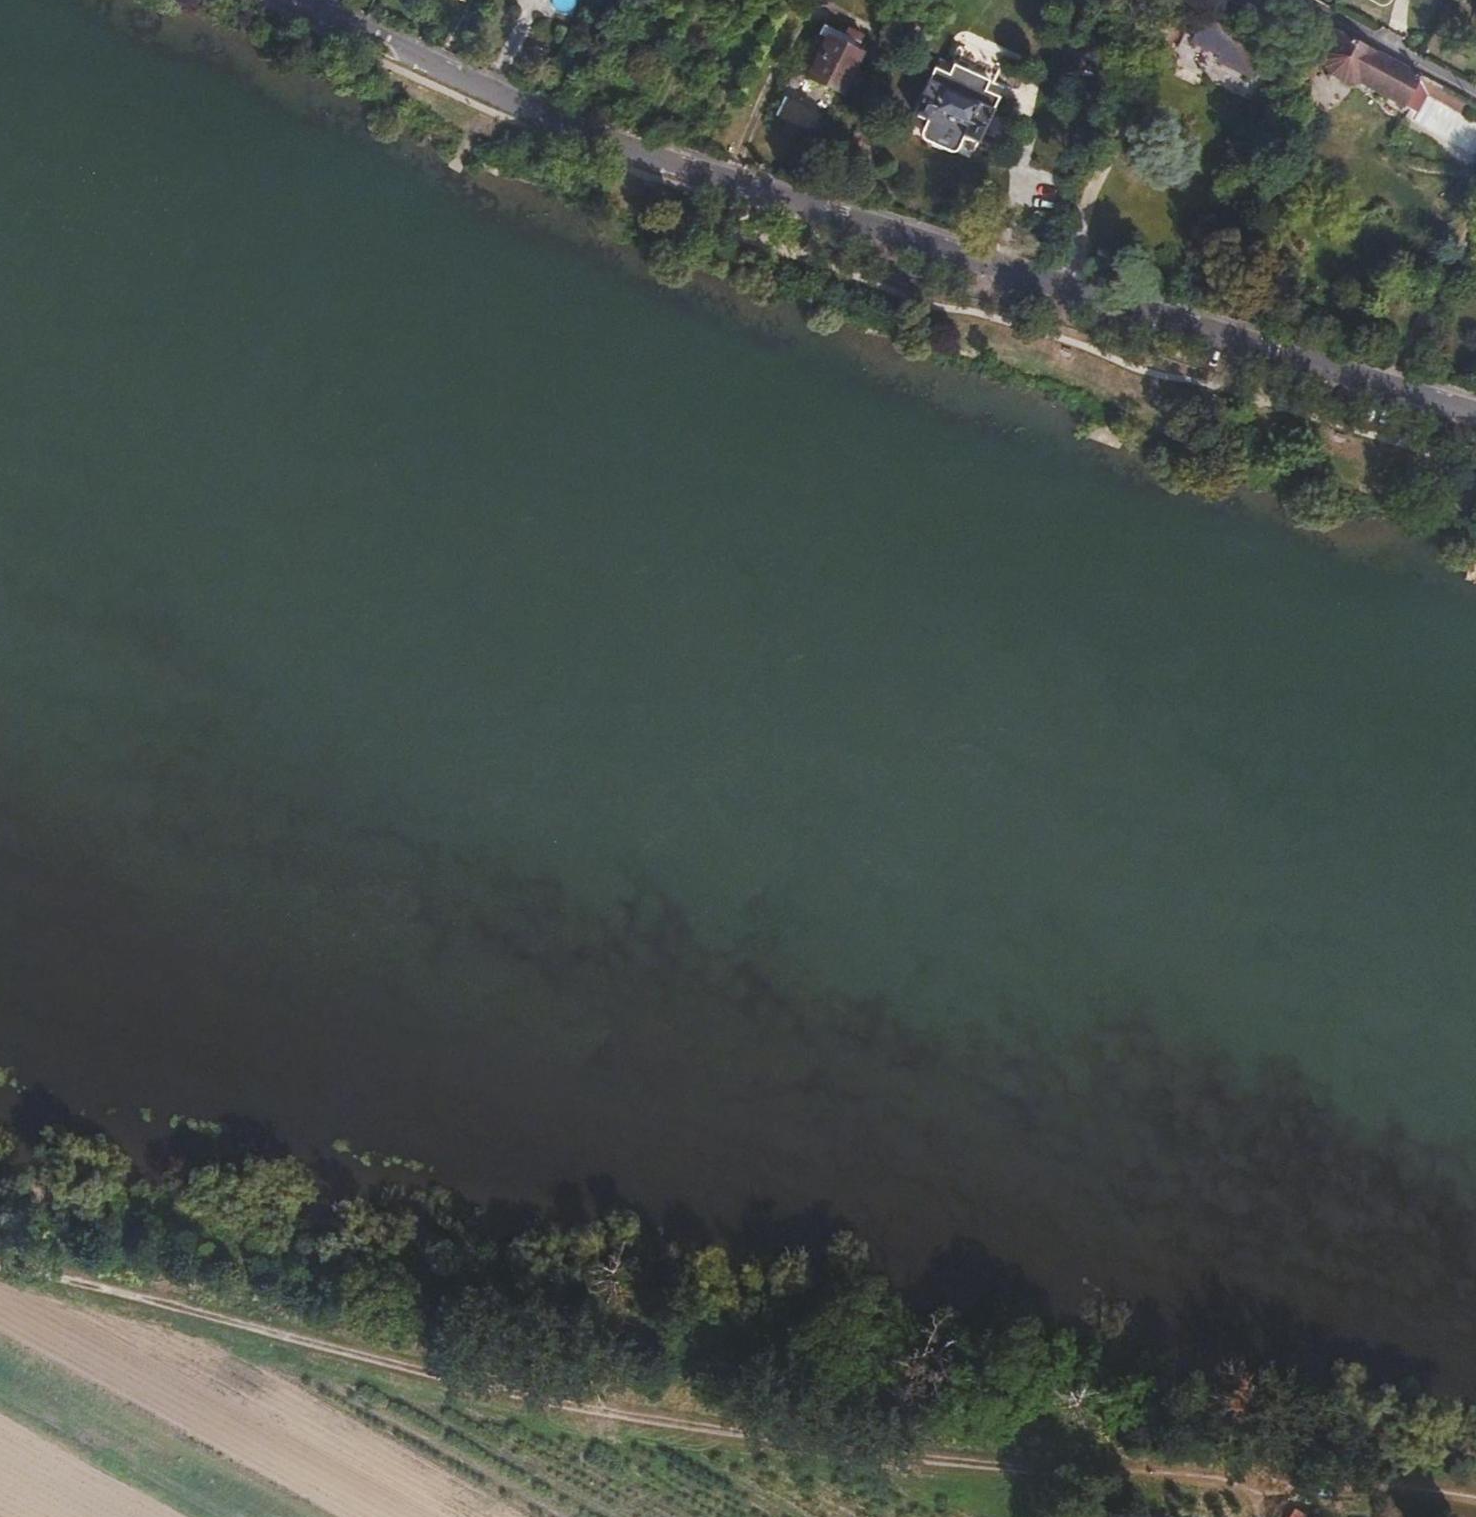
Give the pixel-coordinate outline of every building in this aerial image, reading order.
[(804,13),(811,0),(778,0),(804,13)] [(1290,63),(1303,36),(1223,0),(1199,0),(1180,40),(1244,71),(1255,47),(1290,64),(1290,63)] [(872,37),(854,28),(845,46),(820,34),(807,60),(815,65),(812,73),(846,90),(850,81),(858,85),(864,72),(857,68),(872,37)] [(1463,111),(1469,102),(1443,89),(1334,29),(1321,52),(1328,72),(1340,79),(1359,75),(1416,107),(1425,90),(1463,111)] [(968,134),(980,141),(1001,95),(988,88),(992,79),(956,62),(951,73),(937,66),(917,112),(931,118),(927,129),(928,139),(951,149),(963,145),(968,134)]
